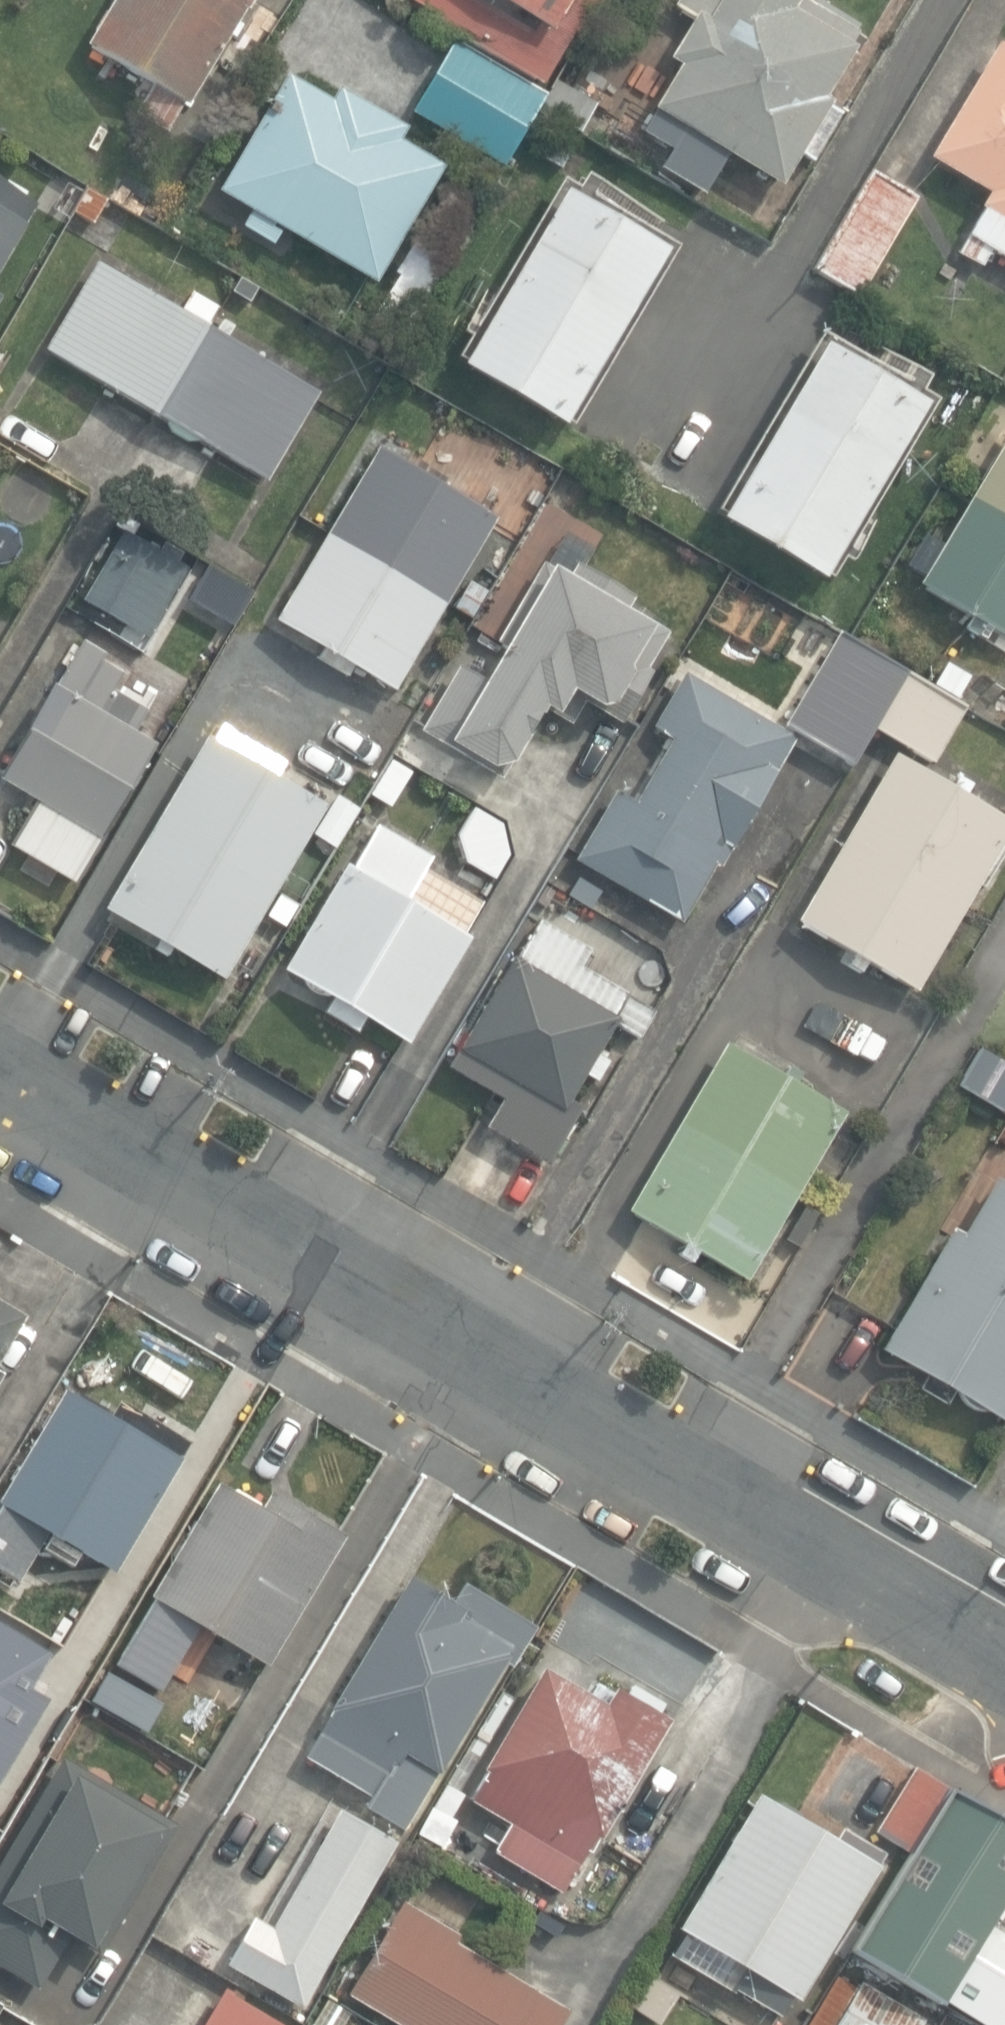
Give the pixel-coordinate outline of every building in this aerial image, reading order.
[(167,130),(183,103),(187,105),(250,0),(116,0),(88,45),(154,84),(137,112),(167,130)] [(544,86),(594,0),(410,0),(435,14),(432,20),(544,86)] [(669,6),(688,17),(664,58),(673,63),(646,109),(652,113),(650,117),(674,132),(655,164),(691,186),(713,149),(776,186),(796,152),(806,158),(834,112),(822,105),(825,100),(819,96),(848,47),(851,49),(857,38),(849,34),(852,30),(800,0),(672,0),(669,6)] [(405,106),(497,160),(533,100),(541,87),(449,33),(405,106)] [(998,44),(932,158),(990,192),(981,207),(985,209),(959,253),(981,265),(991,248),(1004,256),(1004,48),(998,44)] [(282,227),(375,282),(442,166),(398,141),(405,129),(339,90),(332,102),(287,76),(220,191),(251,210),(242,225),(273,243),(282,227)] [(578,125),(594,99),(569,83),(553,110),(578,125)] [(809,261),(851,287),(910,190),(868,165),(809,261)] [(36,207),(0,186),(0,268),(36,207)] [(461,367),(561,426),(665,251),(565,192),(461,367)] [(89,194),(75,216),(90,226),(105,204),(89,194)] [(424,306),(452,259),(420,240),(392,287),(424,306)] [(47,351),(267,480),(317,393),(207,328),(218,308),(192,293),(181,311),(99,263),(47,351)] [(231,301),(253,315),(266,295),(243,281),(231,301)] [(721,520),(820,578),(923,403),(824,344),(721,520)] [(1004,635),(1004,440),(919,585),(958,608),(951,620),(985,640),(992,627),(1004,635)] [(270,617),(389,687),(492,513),(438,481),(443,473),(432,466),(427,475),(373,443),(325,525),(270,617)] [(83,600),(146,637),(186,570),(122,533),(83,600)] [(423,730),(501,776),(541,708),(569,724),(583,700),(621,723),(651,671),(647,669),(668,632),(628,609),(634,597),(577,563),(568,579),(544,565),(498,642),(506,647),(486,682),(460,667),(423,730)] [(845,759),(866,724),(898,667),(832,629),(779,720),(845,759)] [(71,884),(99,835),(153,744),(130,731),(144,707),(110,687),(120,670),(98,657),(102,650),(80,638),(54,684),(51,682),(0,769),(0,776),(34,796),(5,846),(71,884)] [(898,667),(866,724),(925,759),(958,703),(898,667)] [(577,860),(681,920),(715,863),(719,866),(794,737),(686,674),(655,727),(674,738),(636,802),(617,791),(577,860)] [(102,902),(219,971),(321,797),(274,770),(282,756),(218,718),(210,732),(204,729),(102,902)] [(915,991),(1004,837),(1004,819),(895,754),(796,921),(915,991)] [(400,791),(413,766),(394,756),(381,781),(400,791)] [(331,840),(353,800),(333,788),(310,828),(331,840)] [(279,962),(401,1034),(461,930),(399,894),(426,849),(372,817),(346,861),(341,858),(279,962)] [(263,906),(282,917),(295,896),(276,885),(263,906)] [(488,1125),(550,1162),(582,1108),(568,1100),(614,1021),(638,1036),(653,1010),(580,968),(591,950),(541,920),(517,961),(513,958),(462,1045),(460,1045),(448,1066),(504,1098),(488,1125)] [(997,1104),(1004,1091),(1004,1058),(975,1040),(953,1078),(997,1104)] [(629,1211),(746,1279),(843,1112),(798,1086),(804,1075),(790,1067),(784,1078),(726,1044),(629,1211)] [(1004,1420),(1004,1418),(1004,1185),(996,1179),(963,1235),(953,1229),(883,1350),(1004,1420)] [(23,1316),(0,1302),(0,1355),(23,1316)] [(19,1577),(48,1530),(115,1570),(120,1561),(181,1459),(178,1457),(188,1441),(120,1400),(110,1416),(65,1389),(0,1498),(0,1504),(3,1505),(0,1510),(0,1565),(19,1577)] [(153,1599),(114,1667),(157,1692),(170,1670),(180,1676),(193,1654),(181,1647),(197,1620),(261,1658),(264,1660),(339,1531),(268,1490),(259,1505),(211,1477),(143,1594),(153,1599)] [(365,1806),(403,1828),(503,1662),(510,1666),(534,1626),(463,1584),(452,1602),(410,1576),(303,1754),(371,1795),(365,1806)] [(224,1654),(206,1686),(232,1701),(250,1668),(224,1654)] [(494,1850),(563,1890),(595,1834),(600,1837),(668,1717),(614,1687),(605,1703),(544,1668),(469,1799),(510,1822),(494,1850)] [(40,1987),(72,1933),(95,1946),(160,1835),(168,1840),(178,1824),(168,1818),(65,1757),(0,1867),(0,1963),(40,1987)] [(987,1912),(1004,1882),(1004,1818),(908,1760),(870,1823),(908,1846),(850,1945),(935,1995),(937,1991),(994,2024),(1004,2024),(1004,1923),(987,1912)] [(736,1987),(782,2015),(793,1997),(799,2001),(880,1865),(878,1864),(884,1853),(843,1828),(836,1841),(759,1795),(679,1929),(747,1969),(736,1987)] [(224,1966),(304,2010),(399,1838),(340,1805),(272,1928),(251,1917),(224,1966)] [(436,1844),(450,1821),(431,1811),(416,1833),(436,1844)] [(403,2024),(559,2024),(568,2010),(453,1942),(457,1934),(402,1901),(347,1992),(403,2024)] [(923,2017),(840,1971),(809,2024),(918,2024),(923,2017)] [(634,2008),(658,2024),(680,1992),(656,1976),(634,2008)] [(224,1990),(203,2024),(283,2024),(224,1990)] [(308,2024),(339,2024),(349,2007),(324,1994),(308,2024)]
